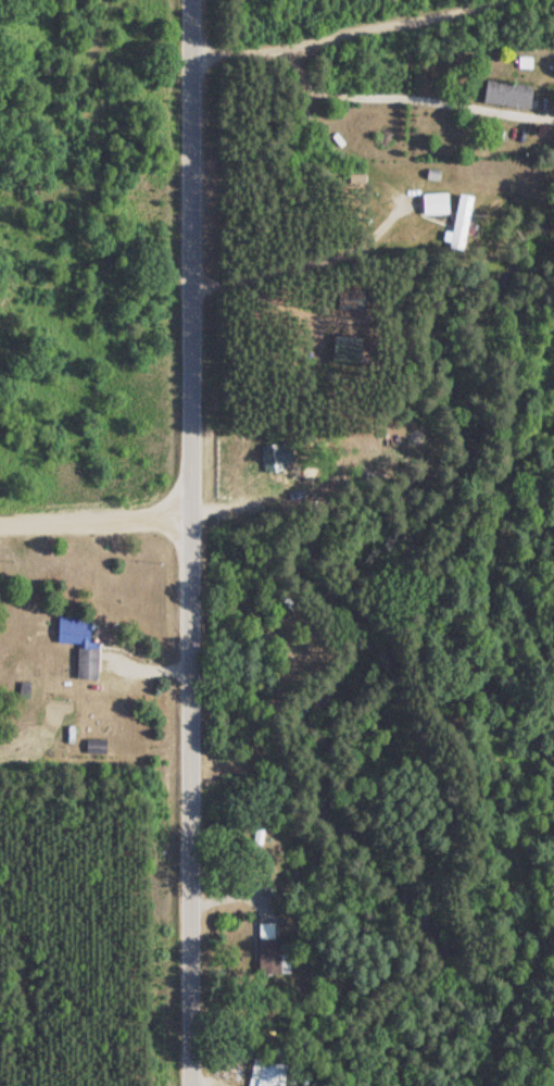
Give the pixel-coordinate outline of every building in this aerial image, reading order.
[(480,104),(527,110),(529,86),(483,80),(480,104)] [(419,194),(419,215),(443,215),(443,194),(419,194)] [(55,642),(88,642),(88,614),(55,614),(55,642)] [(95,678),(95,647),(74,647),(74,678),(95,678)] [(103,753),(103,739),(84,739),(84,753),(103,753)] [(276,925),(254,925),(255,977),(277,977),(276,925)] [(264,1064),(264,1083),(279,1083),(279,1064),(264,1064)]
